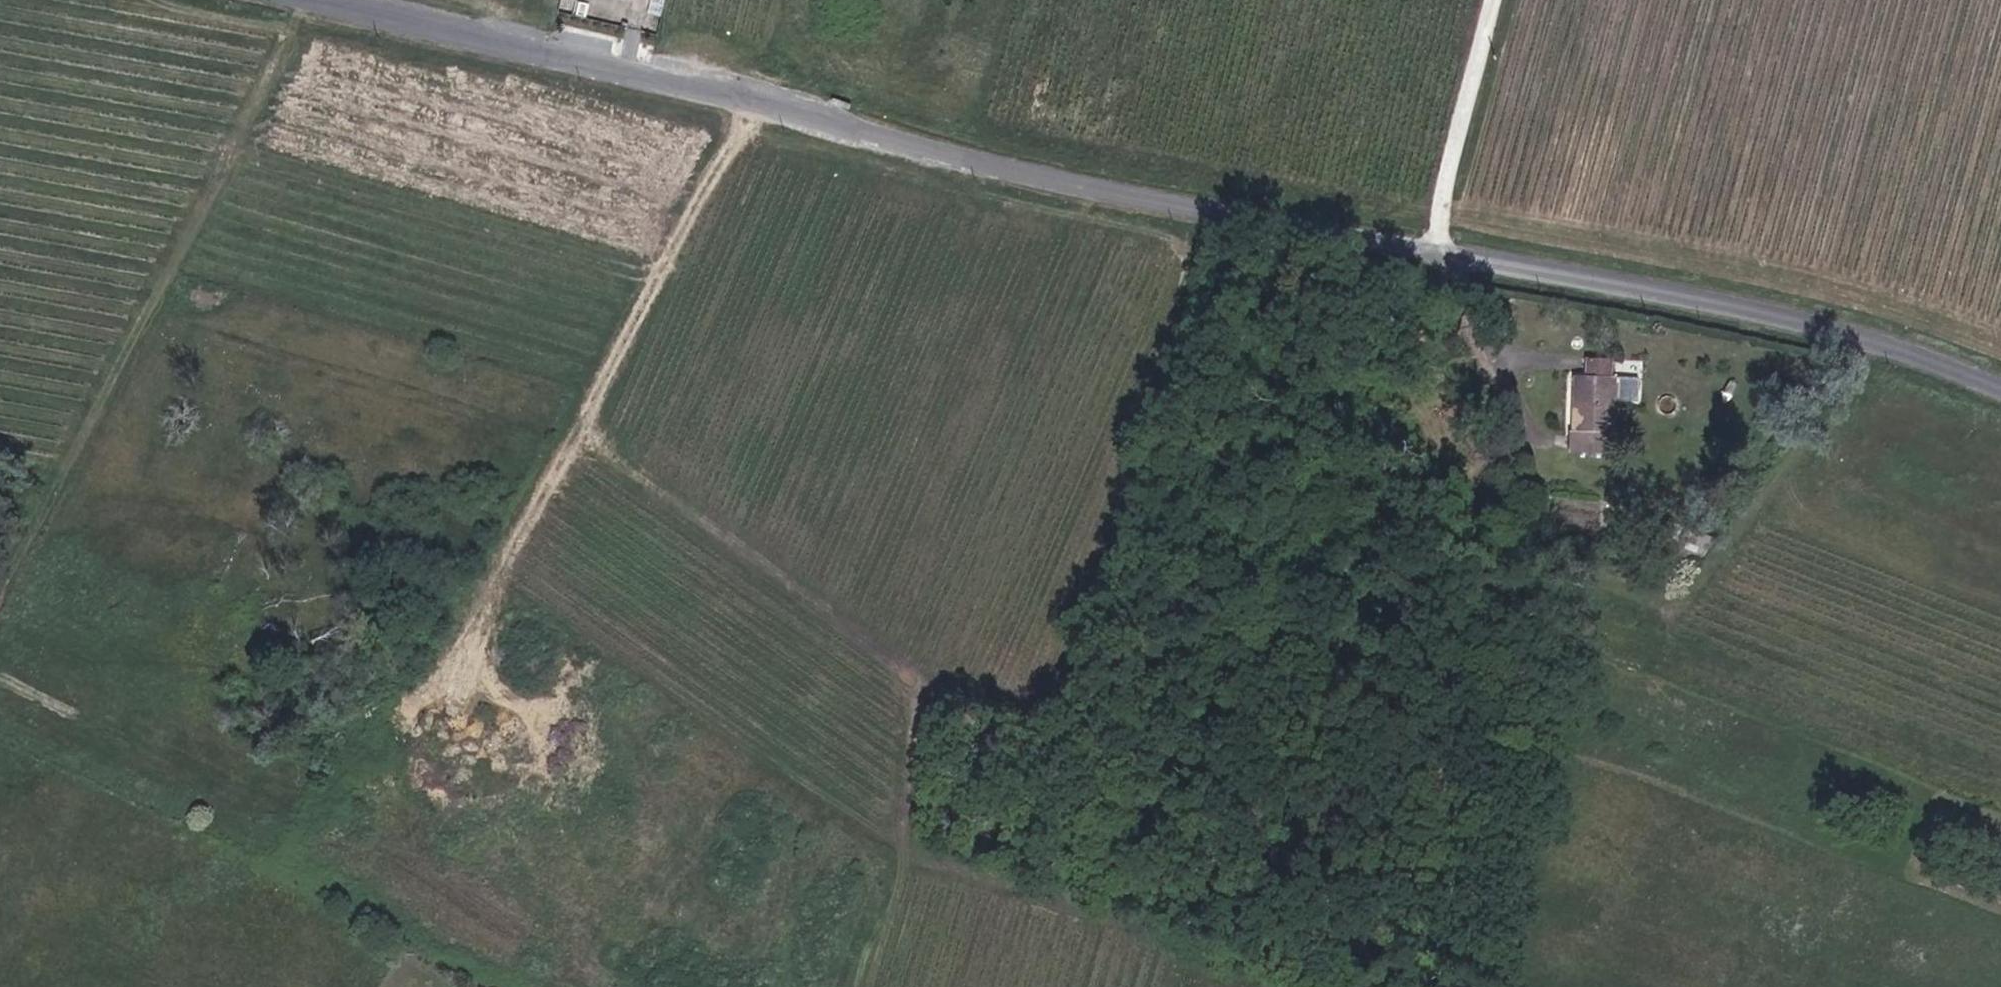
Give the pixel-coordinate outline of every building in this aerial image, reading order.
[(1614,377),(1615,361),(1590,360),(1589,377),(1575,377),(1573,458),(1618,458),(1620,378),(1614,377)] [(1659,547),(1701,562),(1717,540),(1667,522),(1659,547)]
